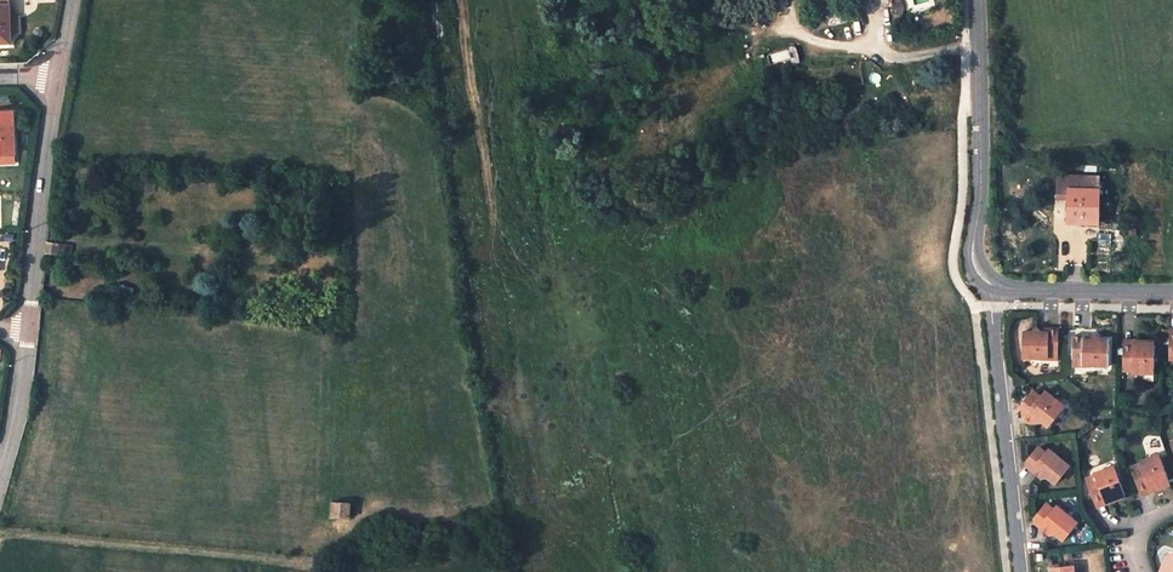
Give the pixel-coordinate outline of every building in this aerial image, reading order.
[(11,42),(9,0),(0,0),(0,42),(11,42)] [(896,13),(905,11),(902,0),(893,0),(896,13)] [(15,164),(14,154),(16,154),(14,112),(0,112),(0,165),(15,164)] [(1072,192),(1072,225),(1100,226),(1101,193),(1100,193),(1100,180),(1061,179),(1061,192),(1072,192)] [(59,243),(59,245),(48,244),(47,253),(58,254),(58,255),(72,257),(73,245),(59,243)] [(120,283),(118,290),(132,295),(135,289),(120,283)] [(1021,361),(1046,360),(1046,354),(1056,354),(1056,331),(1045,331),(1045,334),(1038,335),(1033,329),(1029,335),(1020,335),(1021,361)] [(1072,337),(1072,360),(1081,359),(1081,365),(1106,366),(1106,341),(1098,341),(1094,335),(1088,340),(1081,340),(1081,337),(1072,337)] [(1142,374),(1142,371),(1152,371),(1153,343),(1134,343),(1135,348),(1122,348),(1121,368),(1131,368),(1131,372),(1131,374),(1142,374)] [(1025,399),(1033,405),(1038,398),(1030,391),(1025,399)] [(1038,398),(1033,405),(1025,399),(1019,406),(1032,416),(1033,424),(1041,423),(1047,428),(1059,413),(1059,406),(1043,392),(1038,398)] [(1026,424),(1032,416),(1019,406),(1019,419),(1026,424)] [(1033,456),(1041,462),(1047,455),(1039,449),(1033,456)] [(1047,455),(1041,462),(1033,456),(1028,463),(1040,474),(1041,475),(1042,482),(1048,481),(1054,486),(1066,471),(1065,462),(1052,450),(1047,455)] [(1159,457),(1149,461),(1148,458),(1137,463),(1138,464),(1140,468),(1131,471),(1138,491),(1151,486),(1152,491),(1169,485),(1159,457)] [(1037,478),(1040,474),(1028,463),(1025,467),(1037,478)] [(1113,470),(1104,473),(1103,470),(1091,475),(1092,476),(1094,480),(1084,484),(1092,503),(1105,499),(1107,503),(1124,497),(1113,470)] [(1152,491),(1151,486),(1138,491),(1140,495),(1149,492),(1152,491)] [(1107,503),(1105,499),(1092,503),(1094,508),(1107,503)] [(351,503),(343,502),(336,502),(334,502),(333,516),(350,517),(351,503)] [(1040,508),(1048,515),(1054,509),(1045,502),(1040,508)] [(1054,509),(1048,515),(1040,508),(1034,516),(1048,527),(1047,533),(1055,533),(1063,540),(1075,523),(1073,514),(1059,503),(1054,509)] [(1031,519),(1047,533),(1048,527),(1034,516),(1031,519)] [(1158,571),(1172,571),(1172,554),(1165,557),(1158,571)]
